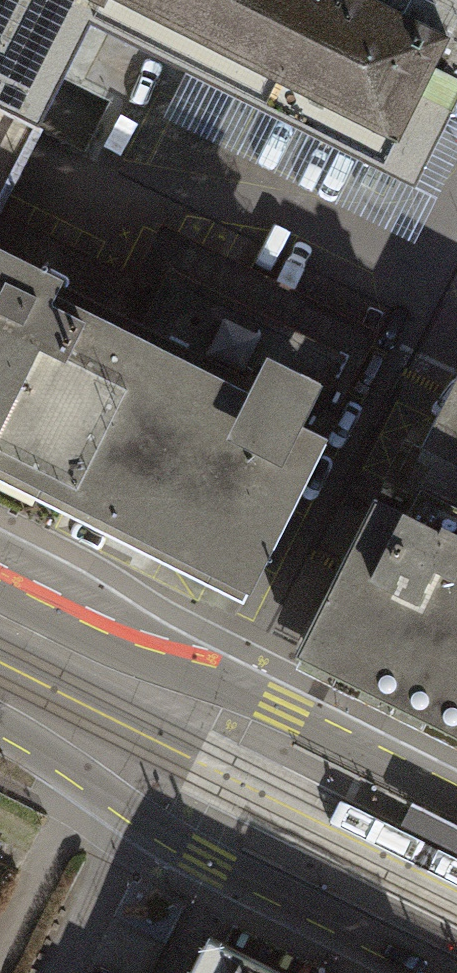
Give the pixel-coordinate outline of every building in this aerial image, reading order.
[(34,126),(40,129),(91,25),(188,74),(414,187),(456,103),(456,0),(0,0),(0,109),(34,126)] [(188,74),(166,117),(413,241),(456,153),(456,103),(414,187),(188,74)] [(10,173),(34,126),(0,109),(0,194),(10,173)] [(326,438),(379,332),(161,223),(134,276),(0,209),(0,249),(62,280),(51,301),(140,346),(177,273),(336,353),(300,425),(326,438)] [(326,438),(300,425),(336,353),(177,273),(140,346),(51,301),(62,280),(0,249),(0,461),(251,587),(326,438)] [(299,650),(456,729),(456,378),(403,486),(416,493),(406,513),(375,497),(299,650)] [(251,587),(0,461),(0,481),(243,603),(251,587)] [(412,802),(400,824),(456,853),(456,824),(412,802)] [(221,947),(208,972),(274,972),(221,947)]
